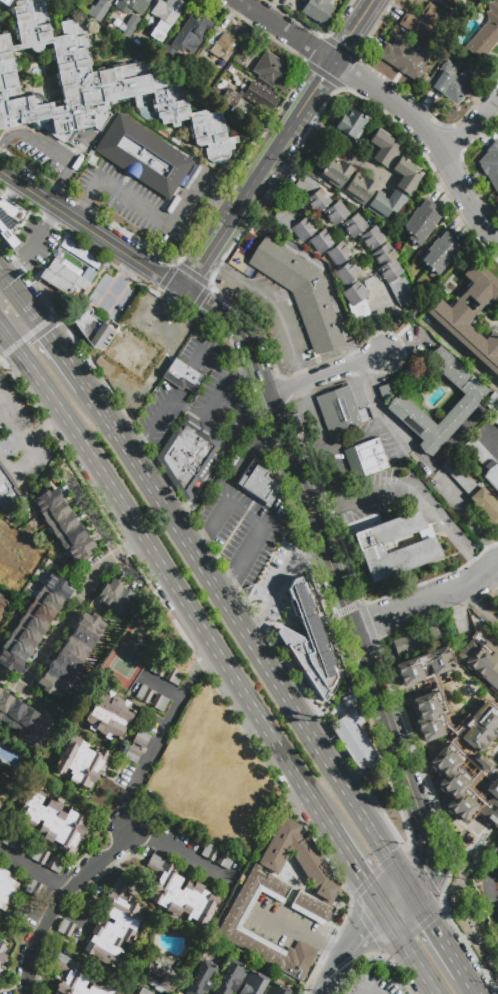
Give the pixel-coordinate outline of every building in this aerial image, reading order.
[(15,2),(24,0),(42,0),(50,39),(62,36),(59,22),(71,20),(71,22),(80,21),(86,24),(88,35),(85,36),(88,47),(84,48),(89,73),(142,62),(147,64),(148,75),(153,74),(154,81),(160,80),(161,85),(169,84),(169,88),(179,87),(184,89),(189,114),(206,110),(207,115),(217,113),(221,114),(226,139),(236,136),(237,142),(232,144),(233,148),(228,150),(229,155),(226,159),(210,162),(206,159),(204,149),(207,149),(206,145),(197,146),(194,144),(189,118),(178,121),(178,126),(172,127),(170,122),(161,124),(160,120),(157,118),(152,92),(138,95),(141,107),(135,108),(132,96),(99,103),(99,108),(110,115),(99,131),(94,128),(94,126),(72,131),(64,142),(62,142),(32,123),(7,127),(6,124),(4,125),(4,129),(0,129),(0,35),(6,34),(9,47),(19,45),(12,8),(16,7),(15,3),(15,2)] [(94,7),(98,0),(104,0),(110,4),(99,22),(86,14),(91,5),(94,7)] [(114,8),(119,0),(140,0),(147,4),(140,17),(132,12),(130,10),(126,16),(114,8)] [(150,13),(158,0),(160,0),(165,3),(168,0),(175,0),(177,1),(178,0),(180,0),(186,4),(172,27),(170,26),(160,42),(150,36),(160,20),(150,13)] [(301,2),(302,0),(333,0),(333,1),(333,3),(332,4),(331,5),(335,7),(332,12),(324,26),(301,11),(304,6),(302,6),(304,3),(302,2),(301,2)] [(417,8),(422,0),(424,0),(452,19),(446,29),(442,26),(429,46),(399,25),(407,13),(417,20),(422,12),(417,8)] [(453,8),(441,0),(458,0),(453,8)] [(493,1),(493,0),(497,0),(497,40),(480,61),(464,47),(488,20),(486,11),(489,10),(488,2),(493,1)] [(180,52),(170,45),(192,12),(203,20),(205,18),(212,23),(192,53),(183,47),(180,52)] [(141,19),(127,39),(121,35),(127,26),(125,25),(132,13),(141,19)] [(238,43),(225,62),(209,51),(213,46),(207,42),(215,29),(221,34),(223,32),(238,43)] [(421,49),(431,55),(423,67),(426,69),(417,83),(377,57),(387,43),(391,46),(397,38),(408,45),(407,46),(418,53),(421,49)] [(177,53),(169,65),(157,57),(166,45),(177,53)] [(252,70),(265,50),(290,66),(284,74),(291,78),(283,91),(273,85),(272,86),(257,76),(258,74),(252,70)] [(481,78),(457,104),(430,86),(434,79),(430,77),(434,71),(437,74),(447,58),(458,66),(453,74),(458,76),(467,66),(481,78)] [(242,96),(252,81),(279,98),(269,114),(242,96)] [(240,95),(232,107),(219,99),(227,87),(240,95)] [(348,106),(369,120),(355,141),(334,126),(348,106)] [(170,202),(95,153),(120,115),(194,164),(189,173),(197,179),(194,183),(182,175),(176,184),(180,187),(170,202)] [(373,143),(372,145),(369,143),(378,129),(393,138),(392,140),(391,141),(391,143),(391,144),(397,149),(396,150),(399,152),(387,169),(387,168),(370,156),(376,146),(373,143)] [(497,139),(497,140),(497,199),(483,174),(482,174),(478,166),(479,166),(476,161),(488,150),(487,149),(497,139)] [(330,155),(340,162),(341,160),(353,168),(339,189),(317,174),(330,155)] [(392,169),(402,155),(413,163),(414,164),(415,166),(415,167),(415,169),(415,170),(414,171),(419,176),(419,178),(422,180),(410,197),(393,185),(400,174),(392,169)] [(356,172),(377,185),(362,206),(342,193),(356,172)] [(331,201),(316,214),(305,199),(292,192),(303,175),(317,183),(320,187),(331,201)] [(393,189),(408,200),(402,208),(400,207),(395,214),(390,211),(385,218),(384,217),(382,220),(366,208),(376,193),(386,200),(393,189)] [(12,250),(0,235),(0,199),(15,208),(16,204),(29,213),(13,231),(22,242),(12,250)] [(350,213),(334,226),(323,212),(339,199),(350,213)] [(423,199),(433,207),(431,211),(440,217),(417,249),(410,245),(412,243),(407,239),(409,236),(401,230),(411,215),(410,215),(416,207),(417,208),(423,199)] [(192,211),(197,215),(187,229),(182,225),(192,211)] [(368,226),(352,238),(341,224),(357,212),(368,226)] [(290,228),(306,216),(317,231),(300,242),(293,232),(290,228)] [(370,251),(360,236),(376,225),(386,239),(370,251)] [(309,241),(325,229),(335,243),(319,255),(309,241)] [(453,241),(462,250),(438,276),(419,259),(445,230),(455,239),(453,241)] [(265,236),(318,271),(345,344),(314,356),(291,293),(247,264),(265,236)] [(90,264),(61,246),(66,238),(95,257),(90,264)] [(326,253),(342,242),(345,246),(346,245),(350,250),(349,251),(352,256),(336,268),(326,253)] [(401,273),(416,301),(401,309),(387,283),(376,269),(380,266),(370,254),(387,242),(398,256),(394,259),(404,271),(401,273)] [(39,277),(45,268),(47,269),(55,256),(63,262),(64,260),(84,273),(88,267),(97,272),(85,291),(81,288),(78,292),(72,288),(68,294),(49,282),(48,283),(39,277)] [(473,259),(497,281),(497,307),(489,299),(466,323),(485,340),(493,331),(497,336),(497,377),(425,312),(430,306),(432,308),(440,299),(449,308),(472,283),(462,274),(470,265),(469,264),(473,259)] [(334,272),(349,260),(352,264),(353,263),(357,269),(357,270),(360,275),(345,286),(334,272)] [(369,297),(364,300),(372,318),(356,325),(348,306),(348,304),(342,294),(358,282),(369,297)] [(103,350),(90,346),(72,321),(82,305),(92,312),(90,314),(104,324),(108,318),(112,321),(108,326),(115,331),(103,350)] [(429,457),(417,446),(421,442),(385,409),(396,396),(381,401),(376,388),(395,381),(399,394),(435,426),(463,394),(424,359),(437,345),(487,391),(476,404),(477,404),(429,457)] [(182,391),(163,379),(162,378),(175,358),(176,358),(205,377),(194,394),(184,387),(182,391)] [(364,408),(369,420),(329,435),(316,397),(349,385),(358,411),(364,408)] [(495,395),(497,398),(497,408),(493,413),(485,406),(495,395)] [(489,419),(497,409),(497,427),(489,419)] [(156,459),(185,503),(194,498),(191,490),(196,481),(202,481),(217,459),(215,454),(220,443),(213,438),(216,431),(185,412),(166,444),(156,459)] [(496,460),(497,462),(497,494),(479,475),(486,469),(461,443),(471,434),(496,461),(496,460)] [(389,467),(353,481),(342,451),(378,438),(389,467)] [(481,486),(497,505),(497,529),(493,524),(491,526),(484,518),(486,516),(479,509),(477,511),(470,502),(472,500),(468,496),(469,495),(439,463),(449,454),(475,482),(477,480),(478,482),(480,480),(483,484),(481,486)] [(254,457),(236,486),(270,507),(277,496),(282,487),(276,483),(274,477),(269,479),(265,477),(269,471),(257,463),(259,460),(254,457)] [(21,496),(0,512),(0,463),(17,487),(16,489),(21,496)] [(39,495),(46,490),(48,492),(54,488),(94,546),(88,551),(90,554),(82,560),(81,558),(74,563),(65,550),(64,551),(60,544),(61,544),(57,538),(56,539),(51,532),(52,532),(48,526),(48,527),(43,520),(44,519),(31,501),(39,496),(39,495)] [(436,544),(441,557),(370,583),(352,534),(418,510),(424,527),(427,526),(434,544),(436,544)] [(64,568),(72,563),(76,568),(68,574),(64,568)] [(9,671),(0,665),(0,649),(50,573),(66,583),(64,585),(71,590),(17,673),(10,668),(9,671)] [(321,704),(329,688),(331,688),(336,677),(336,675),(332,665),(335,664),(300,576),(292,579),(286,590),(288,596),(290,599),(289,602),(294,619),(299,620),(307,641),(304,642),(302,638),(280,626),(276,632),(274,633),(283,647),(285,646),(302,672),(301,674),(321,704)] [(107,585),(111,579),(134,594),(132,597),(135,599),(128,610),(126,609),(120,619),(106,610),(108,607),(95,599),(105,583),(107,585)] [(36,682),(83,612),(89,616),(91,614),(107,624),(58,699),(50,694),(48,696),(40,691),(43,687),(36,682)] [(445,636),(432,640),(428,628),(440,624),(445,636)] [(397,655),(392,641),(417,632),(423,646),(397,655)] [(484,639),(497,652),(497,692),(456,655),(475,634),(482,640),(484,639)] [(445,646),(453,669),(432,676),(428,665),(419,668),(423,679),(402,687),(400,683),(398,683),(392,669),(395,668),(394,665),(445,646)] [(149,670),(156,658),(168,665),(161,677),(149,670)] [(171,667),(183,674),(177,686),(165,679),(171,667)] [(147,704),(135,697),(141,685),(153,692),(147,704)] [(24,735),(0,719),(0,690),(50,723),(50,724),(53,725),(44,739),(42,737),(36,747),(22,738),(24,735)] [(93,732),(87,728),(88,726),(90,727),(91,725),(83,721),(90,709),(91,709),(93,705),(92,705),(99,692),(107,696),(108,695),(107,694),(108,691),(114,694),(113,696),(123,702),(124,700),(130,703),(127,708),(134,711),(127,725),(125,724),(124,727),(125,727),(118,740),(110,735),(109,738),(110,738),(109,741),(103,738),(105,736),(94,730),(93,732)] [(412,700),(433,692),(433,693),(438,692),(442,701),(437,703),(445,723),(439,724),(444,735),(422,743),(414,721),(419,719),(412,700)] [(359,703),(345,708),(341,698),(355,693),(359,703)] [(162,712),(150,706),(157,694),(169,700),(162,712)] [(485,700),(497,712),(497,730),(492,737),(491,736),(477,753),(456,735),(472,718),(470,717),(485,700)] [(356,707),(368,726),(361,731),(377,754),(377,760),(377,762),(373,765),(362,768),(358,767),(352,761),(329,724),(356,707)] [(144,748),(132,741),(139,729),(150,736),(144,748)] [(58,757),(57,756),(62,747),(59,745),(62,740),(66,742),(71,733),(81,738),(80,740),(87,744),(85,747),(93,751),(94,750),(97,752),(99,749),(102,750),(103,748),(107,751),(106,752),(110,755),(102,771),(97,768),(95,771),(98,773),(93,783),(92,782),(89,786),(85,784),(83,787),(68,778),(71,773),(69,772),(69,771),(65,768),(63,773),(61,771),(59,774),(54,771),(56,769),(53,767),(55,764),(54,763),(56,759),(57,760),(58,757)] [(453,753),(462,761),(458,766),(464,772),(461,776),(470,784),(466,788),(472,794),(469,797),(477,805),(463,821),(460,818),(457,821),(446,811),(448,809),(445,806),(452,798),(447,799),(433,786),(443,776),(440,776),(437,775),(434,773),(432,771),(430,767),(430,765),(429,762),(444,746),(445,746),(449,742),(456,749),(453,753)] [(136,764),(123,757),(130,745),(142,752),(136,764)] [(483,760),(491,767),(486,772),(483,769),(482,770),(478,767),(480,766),(472,760),(477,754),(483,760)] [(484,790),(497,774),(497,830),(478,812),(492,797),(484,790)] [(50,797),(63,804),(60,810),(66,814),(69,809),(84,818),(81,824),(87,827),(82,837),(78,835),(76,838),(82,841),(73,857),(62,851),(63,848),(59,846),(60,844),(53,840),(51,843),(42,838),(43,835),(38,832),(43,821),(39,819),(33,830),(25,826),(27,823),(20,820),(24,812),(20,810),(30,791),(29,791),(32,784),(46,791),(39,805),(45,808),(50,797)] [(301,825),(308,835),(322,856),(346,895),(346,903),(340,913),(335,910),(326,927),(290,908),(292,904),(291,903),(298,890),(320,902),(322,898),(313,893),(315,890),(305,885),(308,880),(294,857),(289,855),(277,878),(292,886),(282,904),(259,892),(240,927),(285,952),(288,947),(292,949),(297,940),(303,944),(317,952),(302,980),(216,935),(253,865),(283,816),(301,825)] [(13,849),(1,842),(7,830),(20,837),(13,849)] [(212,862),(200,855),(207,843),(219,850),(212,862)] [(43,865),(31,858),(37,847),(49,853),(43,865)] [(216,864),(222,851),(234,858),(228,870),(216,864)] [(146,866),(152,854),(164,861),(163,863),(168,865),(169,863),(173,865),(172,867),(174,868),(171,873),(173,874),(173,872),(176,874),(175,875),(182,879),(177,889),(181,891),(185,885),(192,889),(193,886),(201,891),(202,889),(209,893),(207,897),(217,902),(212,911),(213,912),(208,922),(206,921),(201,931),(192,926),(195,920),(190,918),(188,920),(186,919),(188,915),(181,911),(178,917),(174,915),(173,916),(169,914),(170,913),(165,910),(166,909),(146,898),(154,882),(157,884),(159,881),(154,878),(157,872),(146,866)] [(46,867),(53,855),(65,862),(59,873),(46,867)] [(4,910),(0,908),(0,867),(12,873),(10,877),(19,882),(15,888),(19,890),(15,898),(14,898),(10,906),(7,904),(4,910)] [(116,876),(128,883),(122,895),(127,898),(125,903),(127,904),(129,901),(139,906),(136,912),(143,916),(134,931),(136,931),(129,944),(123,940),(119,947),(123,950),(122,952),(119,950),(116,955),(122,958),(117,968),(107,962),(106,964),(96,958),(96,957),(83,949),(88,940),(89,941),(93,934),(90,932),(95,923),(99,925),(102,919),(112,924),(114,920),(104,914),(108,907),(106,906),(109,901),(106,900),(111,890),(109,889),(116,876)] [(36,898),(24,891),(31,879),(43,886),(36,898)] [(91,915),(79,909),(85,897),(97,903),(91,915)] [(30,909),(23,921),(11,915),(18,902),(30,909)] [(75,925),(69,937),(57,931),(63,919),(75,925)] [(2,965),(0,964),(0,944),(9,949),(5,955),(7,956),(2,965)] [(213,955),(202,949),(205,944),(216,950),(213,955)] [(109,992),(112,993),(52,993),(52,992),(53,990),(54,989),(56,990),(57,987),(55,986),(56,982),(59,984),(61,981),(64,982),(65,980),(62,978),(62,976),(62,974),(63,973),(63,971),(54,966),(60,954),(71,960),(70,961),(74,963),(75,961),(79,964),(78,966),(80,966),(78,970),(83,973),(83,975),(89,978),(84,988),(88,990),(91,983),(98,987),(100,984),(110,989),(109,992)] [(203,989),(200,993),(183,993),(201,958),(217,967),(212,977),(214,978),(207,991),(203,989)] [(250,969),(236,993),(231,991),(229,993),(211,993),(230,959),(250,969)] [(178,976),(168,993),(163,991),(162,993),(154,989),(155,987),(142,980),(146,972),(144,972),(145,970),(143,969),(147,963),(149,964),(150,962),(151,963),(152,961),(154,962),(154,961),(161,964),(160,966),(165,968),(166,967),(174,971),(173,973),(178,976)] [(269,980),(261,993),(236,993),(250,969),(269,980)] [(291,993),(266,993),(272,982),(291,993)]
